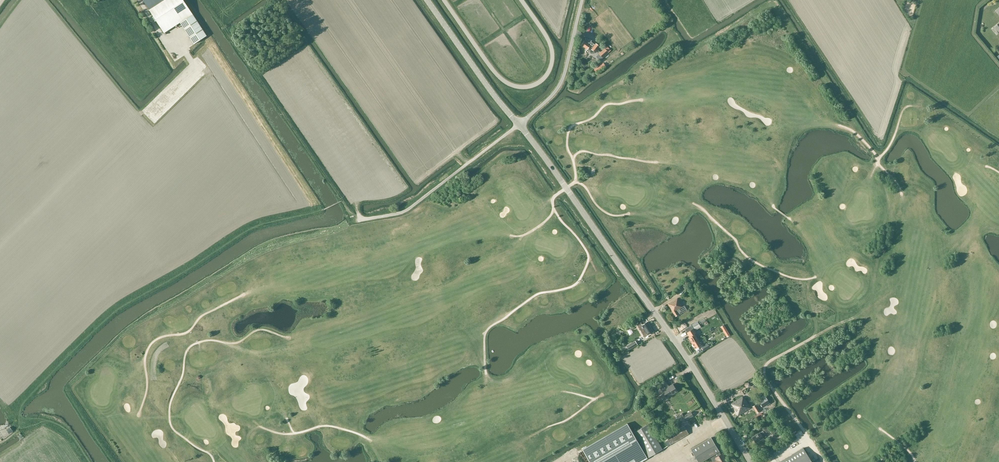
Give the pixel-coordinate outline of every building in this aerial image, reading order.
[(184,0),(143,0),(149,10),(165,33),(180,23),(194,44),(207,36),(184,0)] [(595,45),(594,44),(586,38),(581,45),(587,50),(587,49),(589,51),(590,53),(591,54),(594,54),(595,52),(595,53),(600,47),(596,43),(595,45)] [(207,49),(204,51),(210,59),(216,55),(212,49),(208,51),(207,49)] [(603,58),(609,53),(605,49),(599,54),(603,58)] [(606,67),(603,63),(594,70),(597,73),(606,67)] [(692,282),(688,278),(681,285),(685,289),(692,282)] [(682,307),(677,298),(668,304),(675,317),(687,310),(684,306),(682,307)] [(641,323),(637,325),(645,337),(648,335),(653,332),(647,322),(642,325),(641,323)] [(721,327),(727,337),(730,335),(724,325),(721,327)] [(691,326),(685,329),(687,333),(689,337),(688,338),(692,344),(698,340),(695,334),(696,333),(694,329),(693,329),(691,326)] [(698,340),(692,344),(695,350),(702,346),(703,345),(701,342),(700,342),(698,340)] [(629,350),(638,345),(635,341),(626,346),(629,350)] [(666,398),(677,391),(673,385),(669,387),(666,382),(658,386),(661,392),(662,391),(666,398)] [(762,407),(769,402),(764,395),(758,399),(762,407)] [(742,397),(730,404),(738,416),(750,408),(742,397)] [(682,413),(680,415),(681,417),(681,418),(683,422),(686,421),(693,416),(690,412),(684,416),(682,413)] [(634,432),(633,433),(627,423),(582,449),(589,461),(641,461),(648,458),(637,440),(638,439),(648,457),(662,449),(648,424),(634,432)] [(667,446),(688,434),(684,426),(663,438),(667,446)] [(763,431),(760,433),(752,437),(755,443),(764,438),(763,438),(766,437),(763,431)] [(691,450),(698,461),(701,461),(713,455),(714,455),(719,452),(719,451),(711,438),(691,450)] [(803,448),(780,461),(812,461),(803,448)] [(719,452),(714,455),(714,456),(710,458),(713,461),(727,461),(725,458),(726,458),(724,456),(722,454),(721,455),(719,452)]
